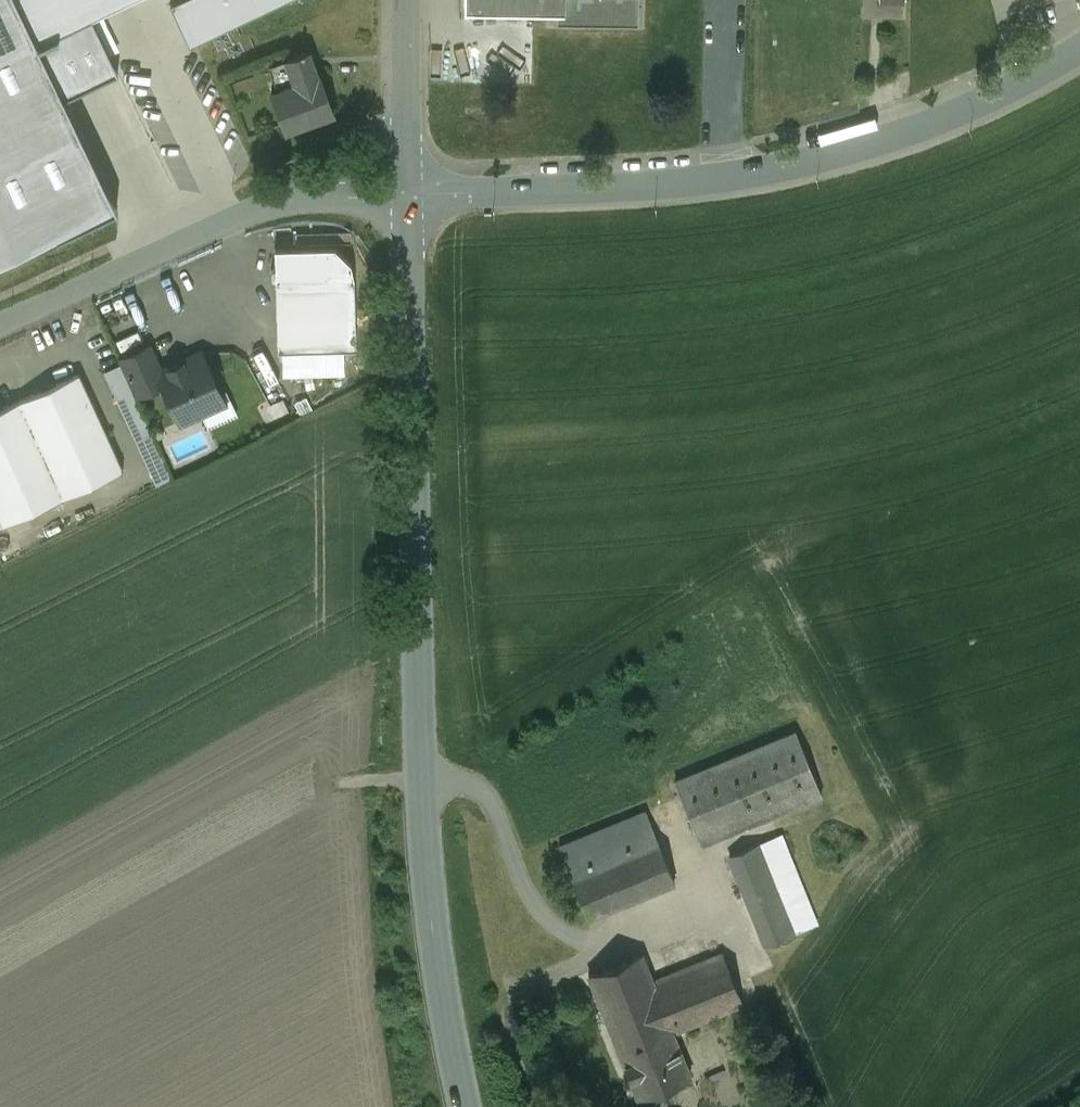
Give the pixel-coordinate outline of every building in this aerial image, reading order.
[(16,0),(0,0),(0,266),(116,210),(63,99),(37,44),(16,0)] [(37,44),(91,19),(130,0),(16,0),(37,44)] [(172,6),(190,44),(283,0),(185,0),(172,6)] [(465,8),(557,9),(557,20),(638,22),(638,0),(466,0),(465,8)] [(117,73),(91,19),(37,44),(63,99),(117,73)] [(297,85),(271,94),(285,131),(334,113),(320,77),(316,78),(307,54),(288,61),(297,85)] [(334,247),(275,248),(275,268),(273,268),(271,271),(272,277),(274,279),(276,279),(278,349),(344,347),(356,347),(354,277),(351,263),(334,247)] [(147,347),(120,360),(136,395),(163,383),(159,373),(147,347)] [(344,347),(283,349),(284,376),(344,374),(344,347)] [(201,354),(182,363),(180,361),(178,360),(169,364),(169,366),(170,369),(159,373),(163,383),(181,421),(223,402),(201,354)] [(120,365),(105,372),(157,484),(171,477),(120,365)] [(0,410),(0,517),(4,525),(123,470),(79,374),(0,410)] [(796,732),(675,782),(701,845),(822,795),(796,732)] [(646,811),(559,847),(571,876),(658,841),(646,811)] [(763,843),(730,856),(760,928),(792,915),(788,904),(803,898),(778,837),(763,843)] [(658,841),(571,876),(588,917),(675,882),(658,841)] [(792,915),(760,928),(766,944),(798,931),(792,915)] [(641,953),(589,975),(618,1048),(670,1027),(672,1032),(743,1003),(723,952),(652,980),(641,953)] [(670,1027),(618,1048),(638,1097),(690,1076),(672,1032),(670,1027)]
